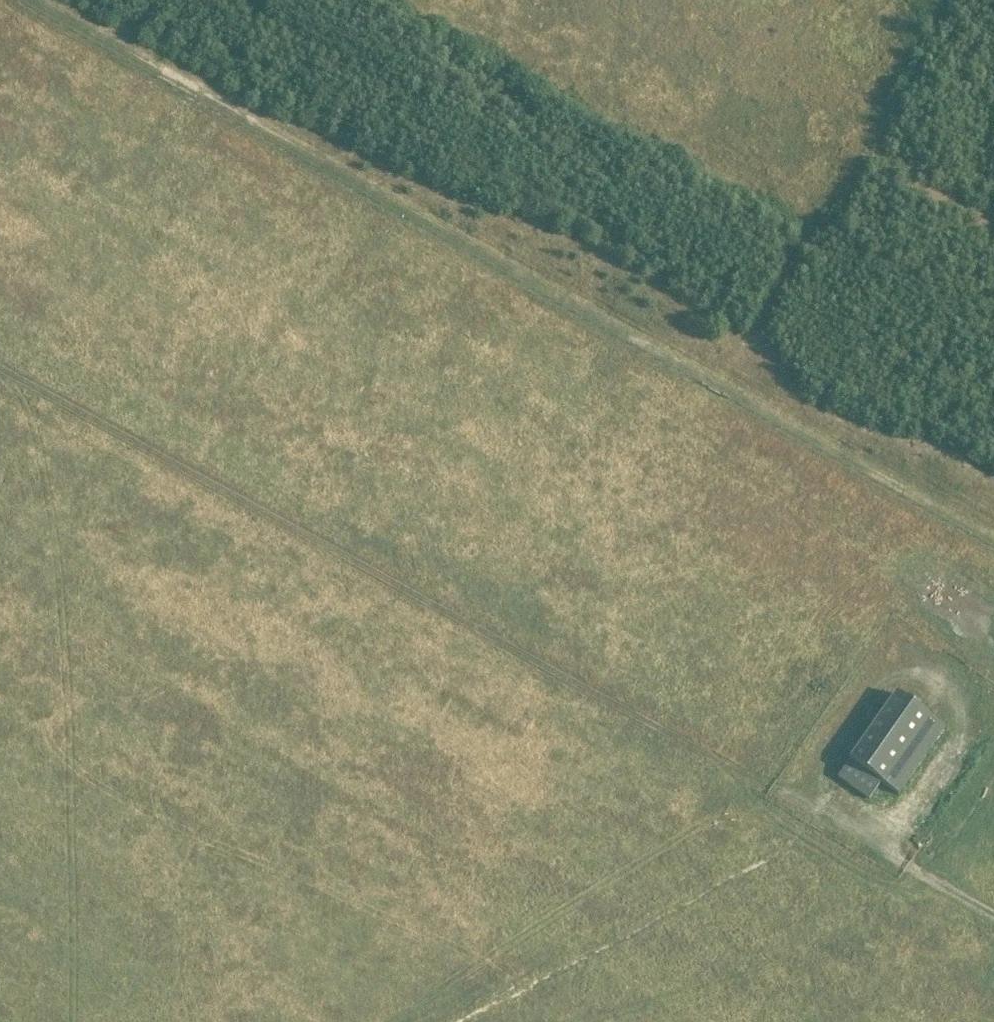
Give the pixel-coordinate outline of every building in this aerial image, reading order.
[(868,799),(926,716),(895,694),(837,777),(868,799)]
